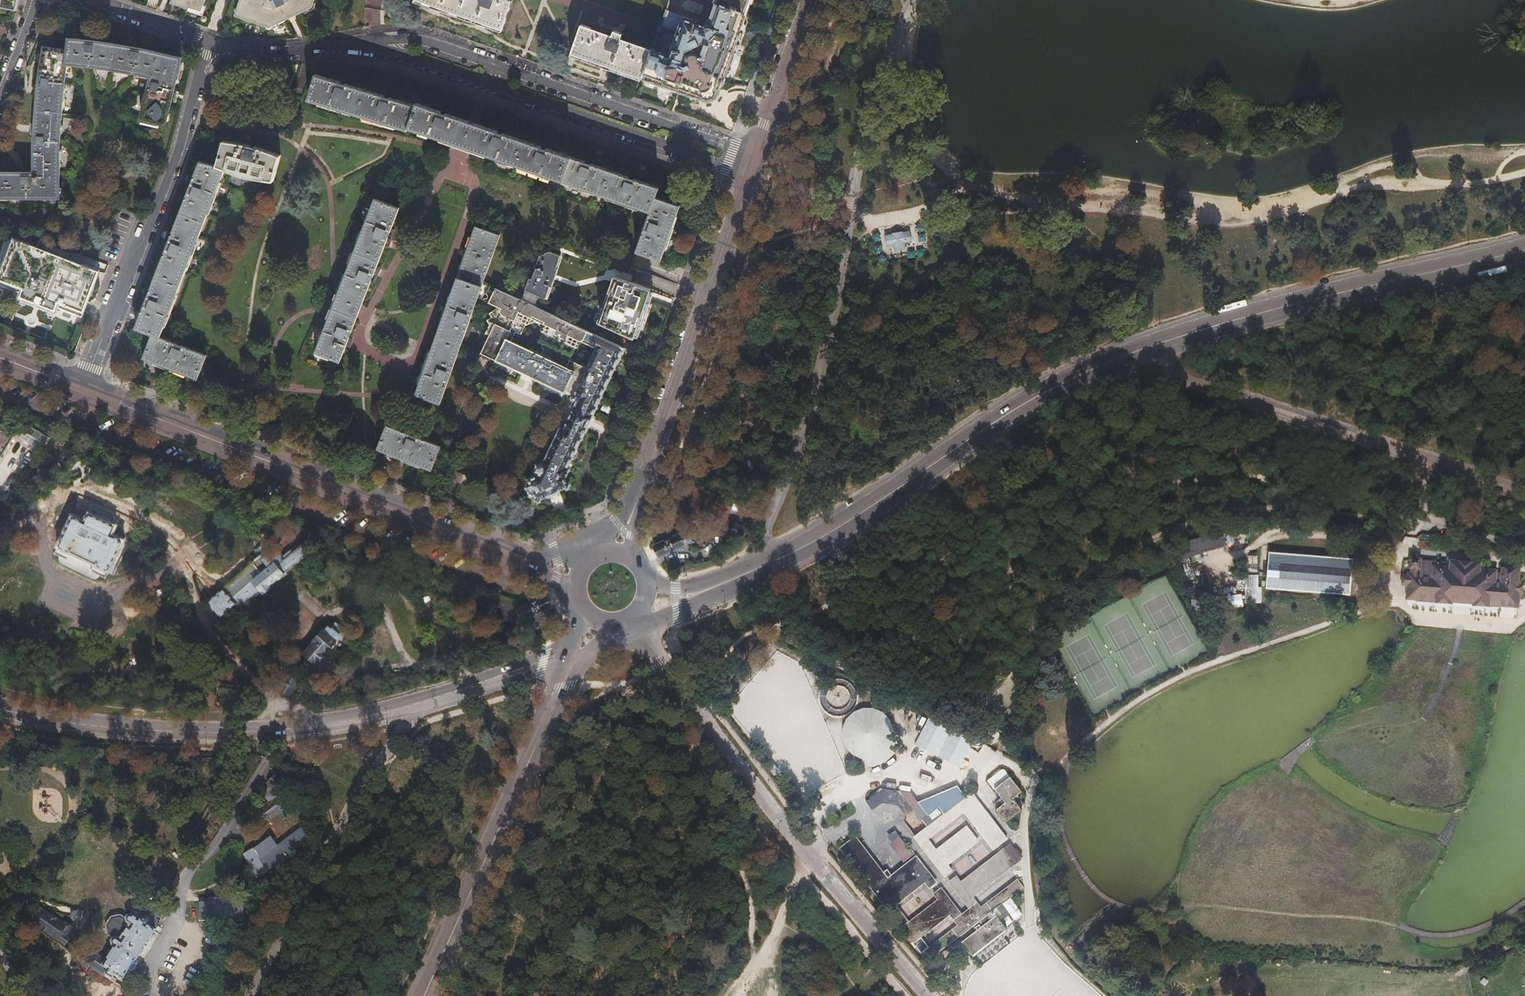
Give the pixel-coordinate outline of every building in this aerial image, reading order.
[(17,8),(19,0),(0,0),(0,5),(17,8)] [(171,1),(189,7),(190,6),(201,10),(205,0),(172,0),(171,1)] [(236,14),(270,27),(311,7),(313,0),(240,0),(236,14)] [(435,6),(479,21),(502,29),(513,0),(418,0),(435,6)] [(713,2),(714,2),(745,13),(750,0),(714,0),(713,2)] [(651,48),(641,78),(680,91),(680,94),(682,95),(684,95),(685,93),(698,97),(699,97),(702,99),(705,100),(708,101),(711,100),(714,99),(716,97),(718,93),(719,90),(719,87),(720,87),(731,56),(745,13),(714,2),(707,21),(704,23),(665,9),(659,26),(676,32),(668,54),(651,48)] [(606,65),(641,78),(651,48),(620,37),(622,33),(613,30),(611,34),(606,33),(581,24),(571,53),(606,65)] [(177,56),(164,52),(142,48),(132,46),(117,43),(98,40),(69,37),(68,49),(44,45),(39,76),(38,86),(35,114),(34,127),(34,141),(35,170),(21,170),(0,170),(0,196),(60,197),(60,136),(63,105),(65,89),(69,63),(118,69),(151,75),(141,119),(166,125),(182,57),(177,56)] [(325,75),(315,72),(307,97),(407,131),(408,128),(649,211),(635,251),(661,259),(664,248),(675,218),(680,204),(656,195),(659,185),(647,181),(613,169),(590,161),(561,152),(526,140),(507,133),(474,122),(449,113),(425,105),(416,102),(414,106),(403,102),(372,91),(347,83),(325,75)] [(142,359),(196,378),(205,353),(161,337),(222,165),(244,173),(270,182),(279,155),(251,145),(224,136),(220,147),(215,164),(197,157),(185,192),(165,249),(145,304),(137,328),(151,334),(142,359)] [(314,352),(339,361),(399,208),(373,198),(314,352)] [(461,343),(483,281),(500,234),(475,225),(414,394),(439,403),(461,343)] [(892,234),(885,235),(887,246),(894,245),(895,250),(906,249),(906,243),(912,242),(911,231),(904,232),(904,231),(892,233),(892,234)] [(94,299),(99,286),(96,278),(99,270),(83,263),(80,268),(63,261),(63,259),(48,253),(47,255),(37,251),(39,246),(14,236),(0,272),(0,284),(11,289),(20,292),(19,296),(55,310),(57,306),(70,311),(81,316),(86,302),(94,299)] [(525,288),(545,298),(560,254),(548,250),(539,255),(531,278),(529,277),(525,288)] [(599,321),(633,336),(641,314),(651,289),(616,276),(599,321)] [(554,309),(550,312),(562,318),(562,312),(563,312),(563,311),(560,310),(558,309),(556,309),(554,307),(553,308),(554,309)] [(623,347),(595,334),(590,343),(596,346),(583,374),(507,338),(496,360),(570,395),(571,394),(574,395),(575,399),(572,405),(574,406),(567,421),(565,420),(562,427),(563,428),(547,463),(543,462),(541,462),(540,464),(538,465),(537,464),(536,465),(537,466),(535,469),(534,469),(534,471),(536,471),(537,474),(527,479),(530,485),(526,487),(530,495),(534,494),(537,500),(547,495),(547,496),(559,491),(558,490),(568,485),(564,478),(568,470),(569,470),(570,467),(567,466),(580,439),(581,440),(590,421),(597,405),(596,405),(623,347)] [(430,470),(440,445),(386,424),(376,449),(430,470)] [(12,437),(0,430),(0,458),(12,437)] [(20,471),(26,474),(30,468),(24,465),(20,471)] [(743,491),(747,484),(736,477),(732,484),(743,491)] [(6,505),(14,488),(8,485),(0,502),(6,505)] [(714,508),(735,514),(739,501),(717,495),(714,508)] [(52,552),(105,577),(124,539),(113,533),(117,525),(88,511),(84,520),(70,514),(52,552)] [(280,542),(283,546),(295,536),(288,528),(280,542)] [(1224,542),(1221,531),(1220,531),(1206,534),(1195,538),(1198,550),(1224,542)] [(654,546),(659,557),(663,555),(684,546),(679,535),(654,546)] [(1198,550),(1195,538),(1185,541),(1175,545),(1178,556),(1198,550)] [(208,601),(221,616),(236,604),(240,609),(310,552),(303,544),(301,545),(298,542),(285,553),(279,546),(265,558),(263,555),(254,563),(263,573),(240,592),(233,598),(224,587),(208,601)] [(1266,589),(1348,596),(1351,561),(1269,555),(1266,589)] [(1184,585),(1196,581),(1189,557),(1177,560),(1184,585)] [(1407,584),(1407,587),(1517,593),(1517,591),(1520,591),(1521,583),(1517,583),(1518,568),(1501,567),(1501,573),(1494,572),(1494,569),(1478,568),(1478,561),(1449,560),(1449,563),(1419,561),(1419,559),(1411,559),(1410,565),(1412,565),(1412,572),(1408,572),(1408,575),(1403,575),(1403,584),(1407,584)] [(1245,603),(1260,603),(1260,574),(1245,574),(1245,581),(1245,603)] [(1517,605),(1517,593),(1407,587),(1406,599),(1517,605)] [(1242,594),(1227,596),(1228,608),(1243,607),(1242,594)] [(1193,596),(1193,606),(1213,606),(1213,595),(1193,596)] [(487,615),(505,621),(507,616),(496,613),(499,603),(492,600),(487,615)] [(335,659),(333,657),(330,654),(347,633),(336,624),(332,627),(330,625),(305,654),(322,669),(324,670),(326,671),(329,671),(331,670),(333,669),(335,667),(335,665),(336,661),(335,659)] [(280,689),(290,695),(299,680),(289,674),(280,689)] [(874,708),(863,708),(854,712),(846,719),(842,728),(842,738),(846,748),(853,755),(861,760),(861,767),(874,767),(885,762),(895,753),(889,749),(893,739),(893,729),(890,720),(883,712),(874,708)] [(831,783),(828,755),(807,758),(808,765),(799,766),(801,779),(806,778),(807,786),(831,783)] [(1018,791),(1001,770),(998,770),(989,777),(995,785),(991,789),(1002,802),(993,809),(1003,821),(1018,809),(1009,798),(1018,791)] [(261,809),(269,821),(287,808),(282,800),(283,798),(287,800),(290,795),(286,792),(289,786),(275,774),(267,783),(268,784),(266,787),(267,798),(269,802),(261,809)] [(862,803),(868,811),(879,802),(895,806),(904,817),(911,811),(925,828),(913,838),(944,876),(950,871),(945,865),(975,841),(965,828),(935,852),(924,840),(960,811),(991,849),(1005,838),(968,793),(941,815),(936,808),(925,817),(909,798),(904,802),(897,794),(879,790),(862,803)] [(305,829),(308,833),(315,828),(312,824),(305,829)] [(891,838),(905,857),(912,851),(894,827),(889,831),(893,837),(891,838)] [(244,856),(259,878),(274,867),(275,868),(294,855),(293,853),(311,840),(303,830),(279,847),(270,838),(244,856)] [(891,874),(887,869),(883,872),(855,836),(840,847),(887,910),(927,961),(973,926),(977,931),(962,943),(972,956),(1006,930),(996,917),(1000,914),(995,908),(1023,887),(1017,879),(980,909),(970,897),(1019,858),(1008,844),(960,884),(955,878),(949,883),(968,909),(961,915),(941,889),(935,894),(939,900),(905,927),(905,916),(901,911),(890,907),(925,881),(929,887),(936,882),(915,856),(891,874)] [(200,902),(199,920),(245,919),(245,901),(236,901),(236,897),(209,897),(208,902),(200,902)] [(31,924),(63,945),(68,938),(65,935),(70,927),(62,922),(61,923),(38,909),(37,908),(35,909),(33,912),(33,913),(34,915),(36,916),(31,924)] [(86,963),(113,981),(116,976),(123,981),(155,931),(146,925),(148,921),(148,919),(146,917),(143,918),(135,913),(132,915),(131,915),(128,916),(126,918),(120,915),(111,919),(106,927),(107,936),(112,940),(111,943),(112,947),(114,948),(105,961),(93,954),(86,963)]
